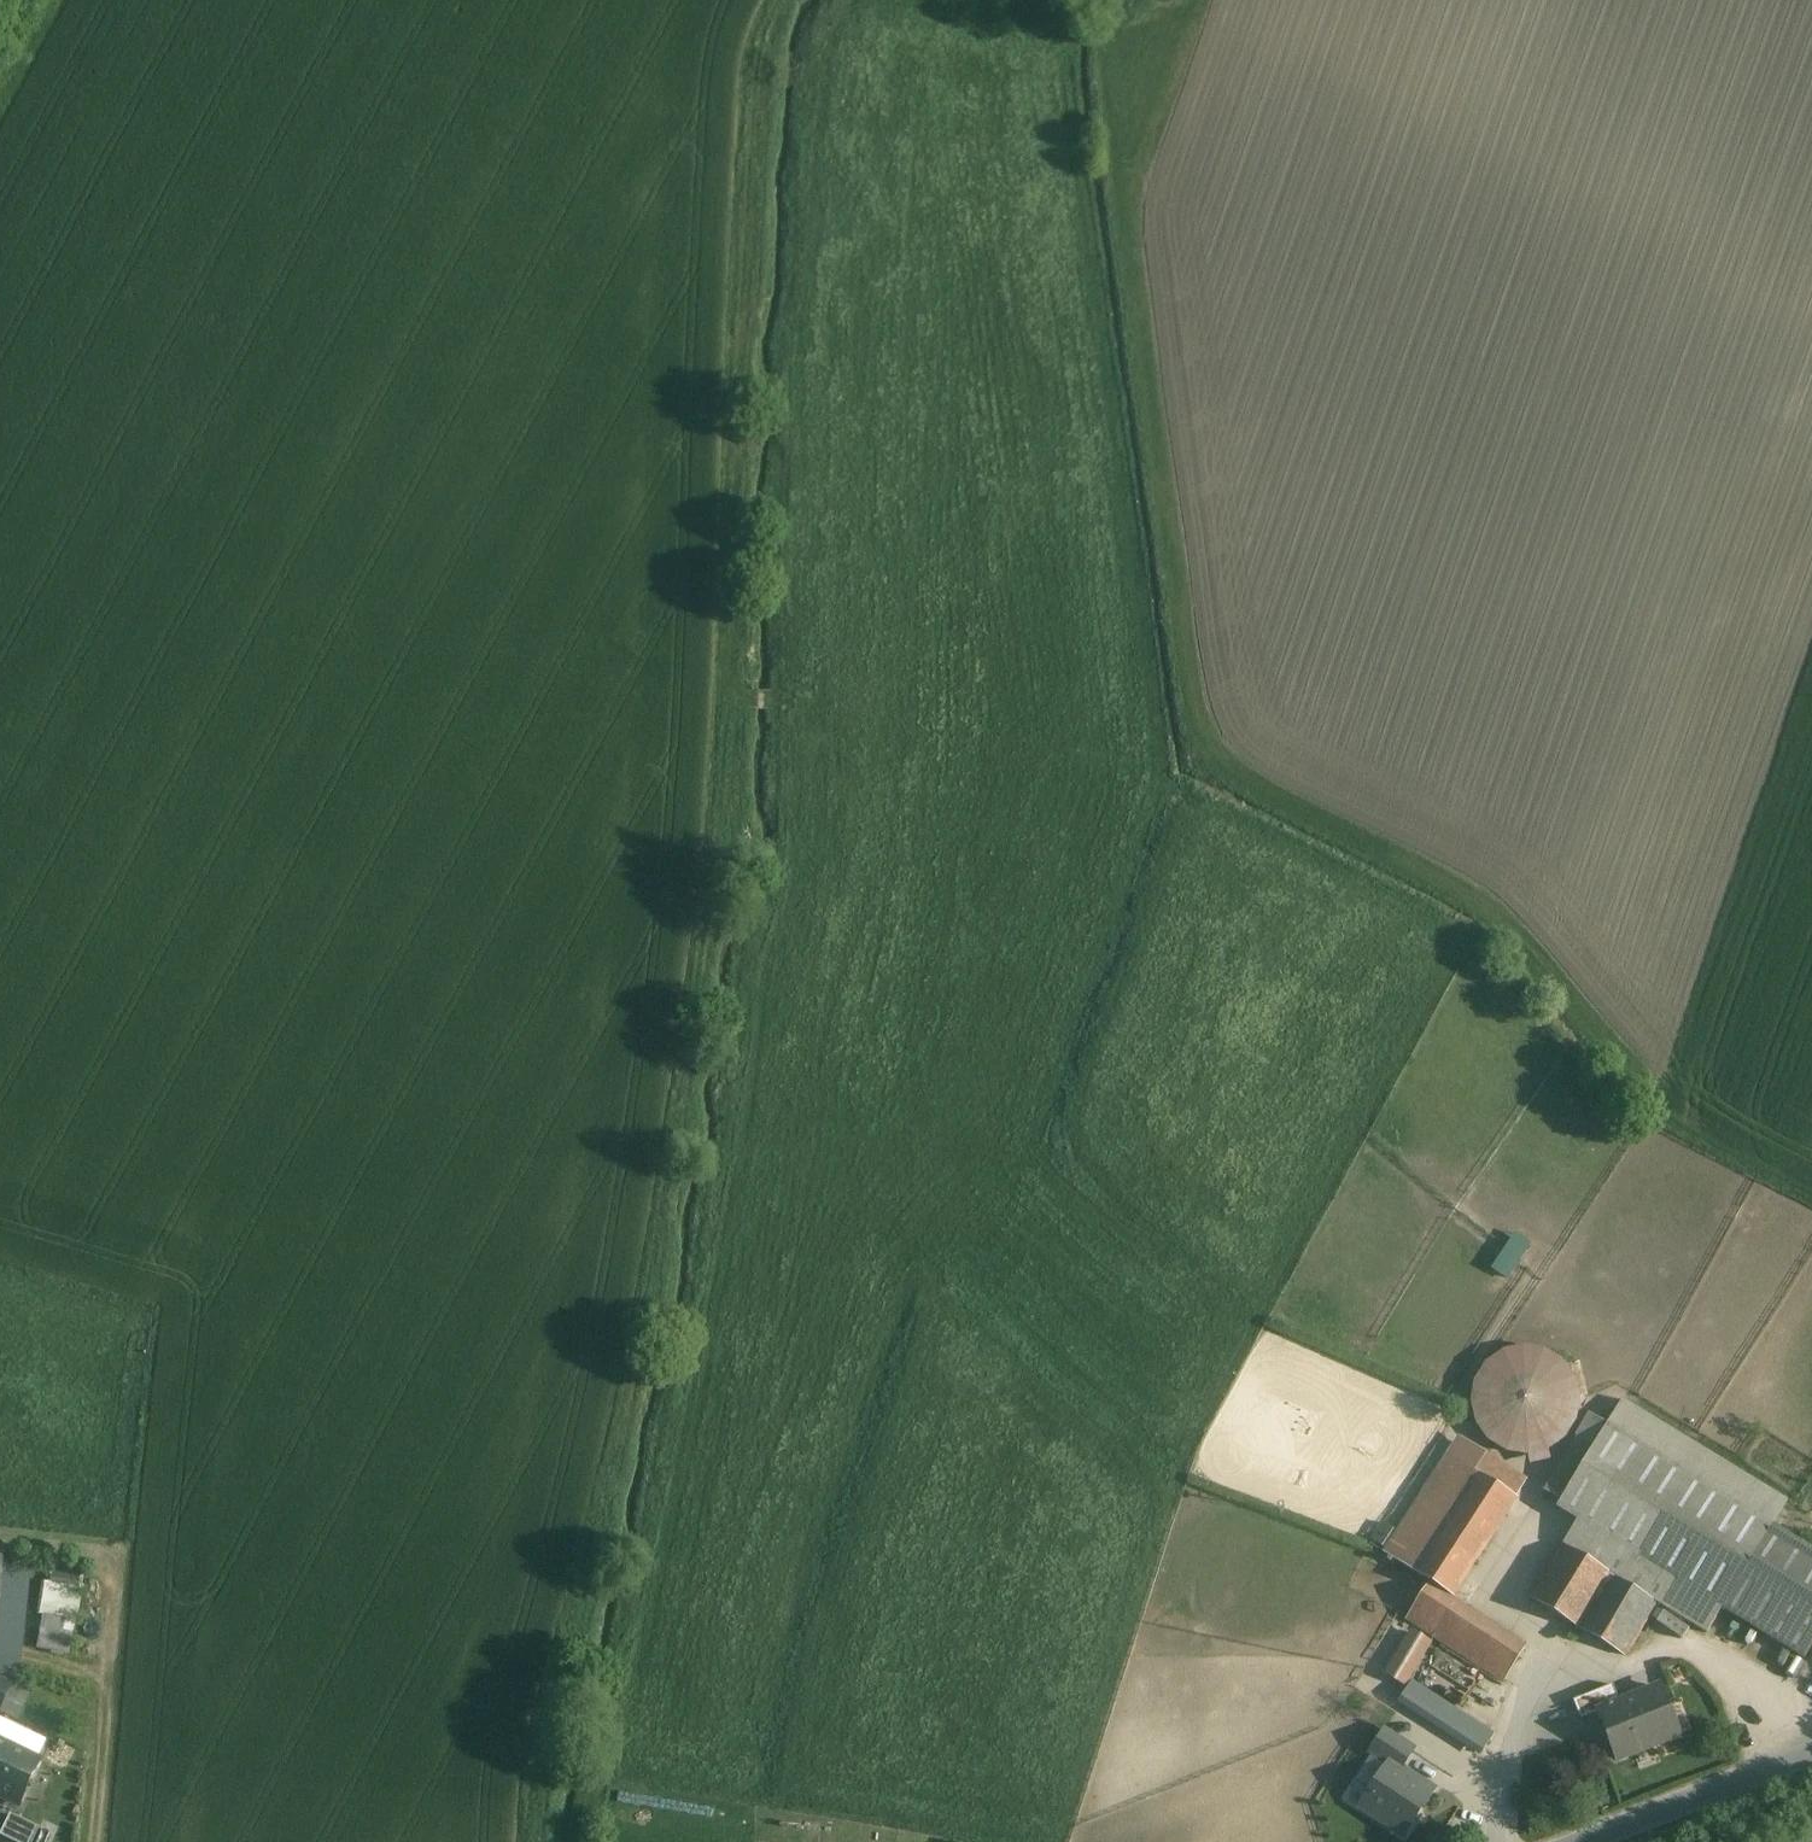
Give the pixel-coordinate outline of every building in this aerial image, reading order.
[(1516,1235),(1492,1270),(1508,1281),(1532,1246),(1516,1235)] [(1479,1386),(1477,1398),(1477,1410),(1481,1422),(1487,1433),(1496,1442),(1507,1448),(1519,1451),(1531,1452),(1543,1449),(1554,1443),(1564,1435),(1571,1425),(1575,1413),(1576,1401),(1574,1388),(1569,1377),(1561,1367),(1551,1359),(1540,1355),(1528,1353),(1515,1354),(1503,1358),(1493,1365),(1485,1375),(1479,1386)] [(1563,1499),(1557,1508),(1577,1520),(1723,1608),(1772,1525),(1788,1500),(1622,1401),(1607,1427),(1591,1417),(1548,1490),(1563,1499)] [(1460,1437),(1386,1553),(1454,1596),(1528,1480),(1460,1437)] [(1723,1608),(1577,1520),(1530,1599),(1624,1655),(1656,1603),(1707,1633),(1723,1608)] [(1772,1525),(1723,1608),(1804,1659),(1811,1646),(1811,1550),(1772,1525)] [(101,1570),(48,1563),(35,1649),(88,1657),(101,1570)] [(1408,1615),(1406,1619),(1504,1682),(1526,1647),(1428,1584),(1408,1615)] [(1410,1630),(1385,1673),(1406,1685),(1431,1643),(1410,1630)] [(1412,1680),(1398,1702),(1480,1755),(1495,1732),(1412,1680)] [(0,1712),(12,1687),(0,1682),(0,1712)] [(1582,1720),(1599,1713),(1599,1712),(1620,1703),(1613,1685),(1574,1701),(1582,1720)] [(1620,1703),(1599,1712),(1599,1713),(1618,1760),(1680,1735),(1660,1686),(1620,1703)] [(13,1749),(0,1743),(0,1777),(13,1749)] [(1437,1788),(1386,1758),(1356,1808),(1407,1839),(1437,1788)]
